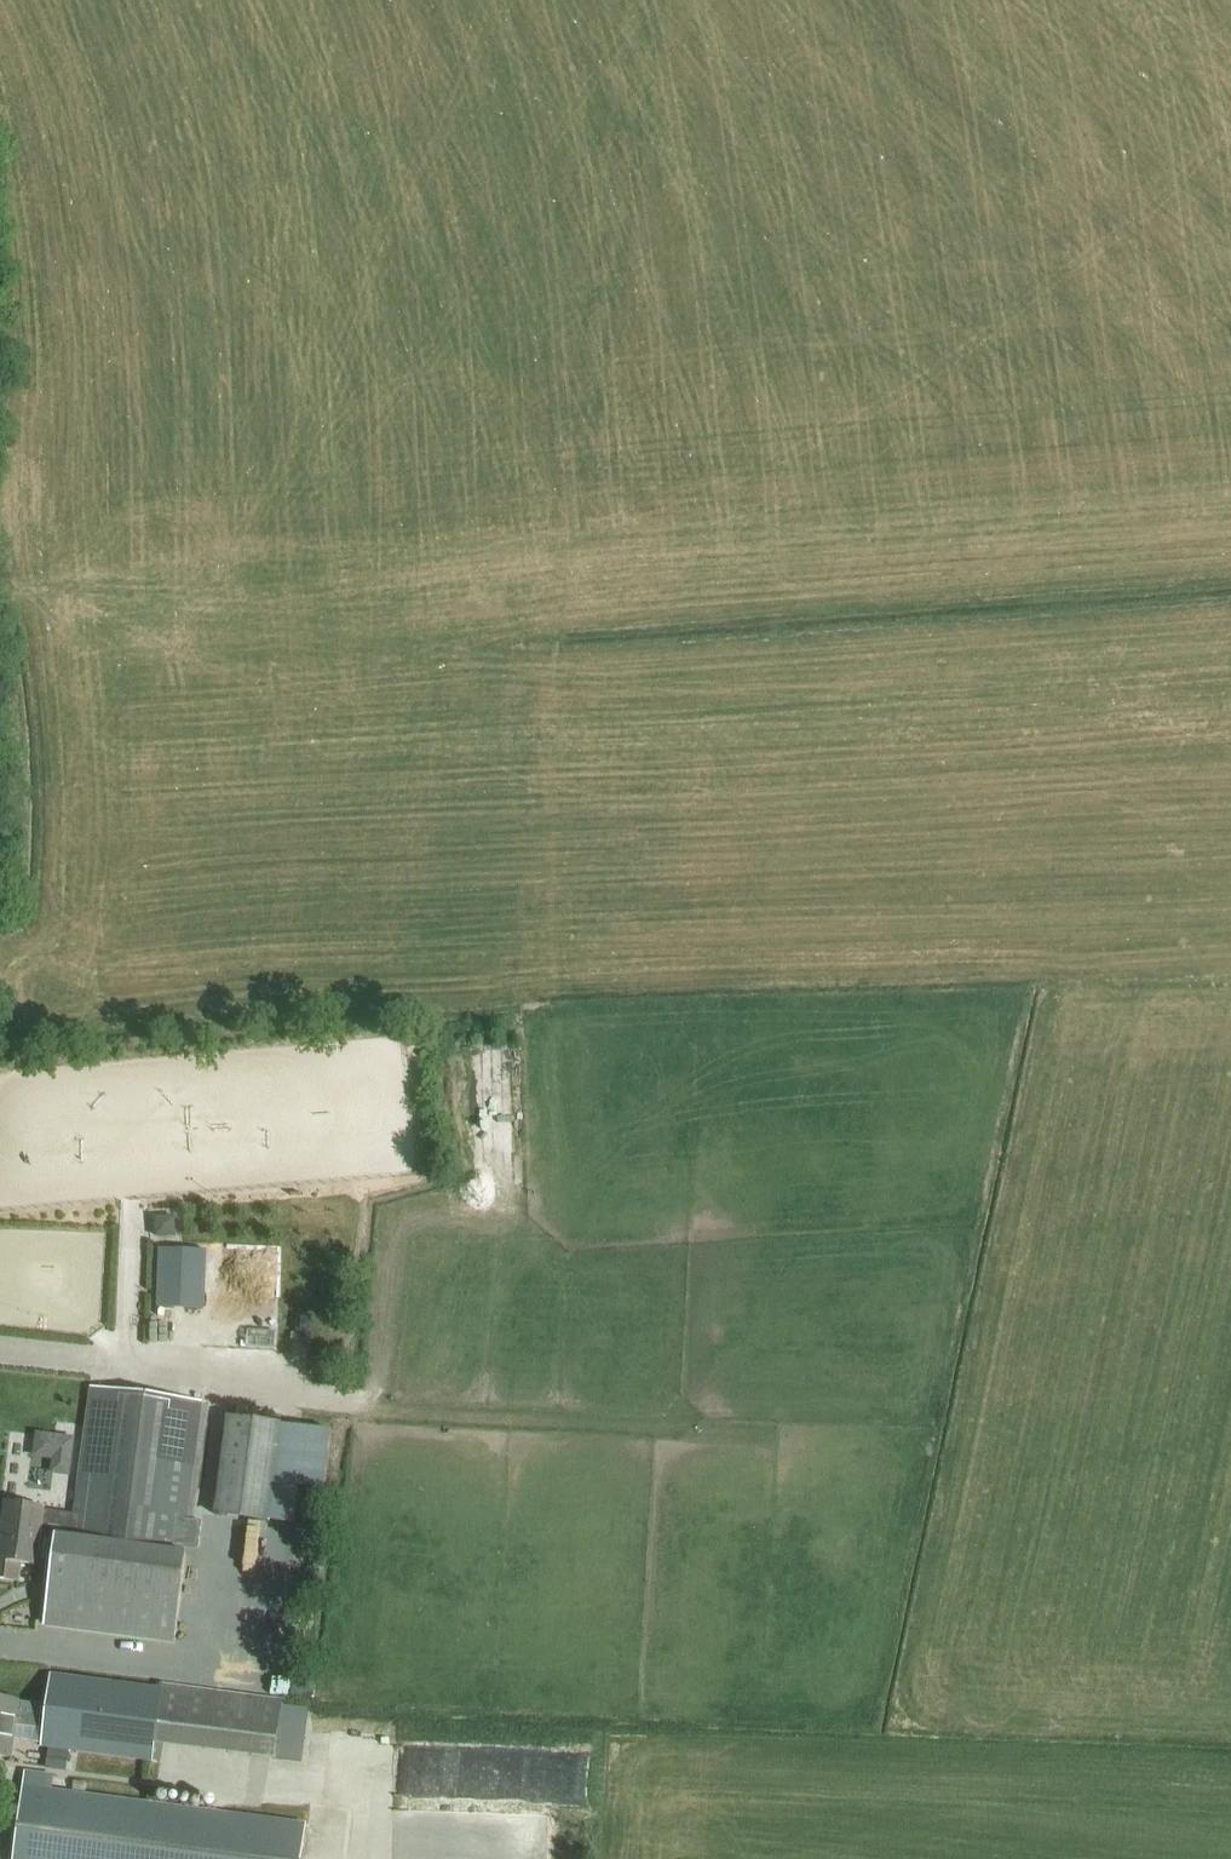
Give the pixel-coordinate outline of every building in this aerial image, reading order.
[(518,1181),(518,1130),(481,1130),(481,1181),(518,1181)] [(159,1253),(157,1307),(204,1309),(206,1253),(159,1251),(159,1253)] [(182,1546),(199,1548),(202,1522),(186,1519),(201,1404),(92,1390),(75,1519),(44,1515),(45,1510),(7,1505),(2,1543),(0,1543),(0,1580),(19,1583),(21,1565),(36,1567),(40,1540),(57,1542),(45,1629),(177,1646),(188,1558),(181,1557),(182,1546)] [(227,1418),(214,1517),(268,1524),(281,1426),(227,1418)] [(57,1437),(52,1475),(69,1477),(74,1439),(57,1437)] [(309,1540),(310,1530),(297,1529),(296,1538),(309,1540)] [(164,1692),(54,1678),(48,1710),(0,1704),(0,1760),(11,1762),(15,1728),(45,1732),(42,1750),(154,1765),(157,1745),(278,1762),(286,1703),(165,1687),(164,1692)] [(68,1753),(48,1750),(46,1769),(65,1772),(68,1753)] [(562,1794),(591,1794),(592,1759),(563,1758),(562,1794)] [(306,1828),(219,1816),(25,1790),(15,1858),(301,1858),(306,1828)]
